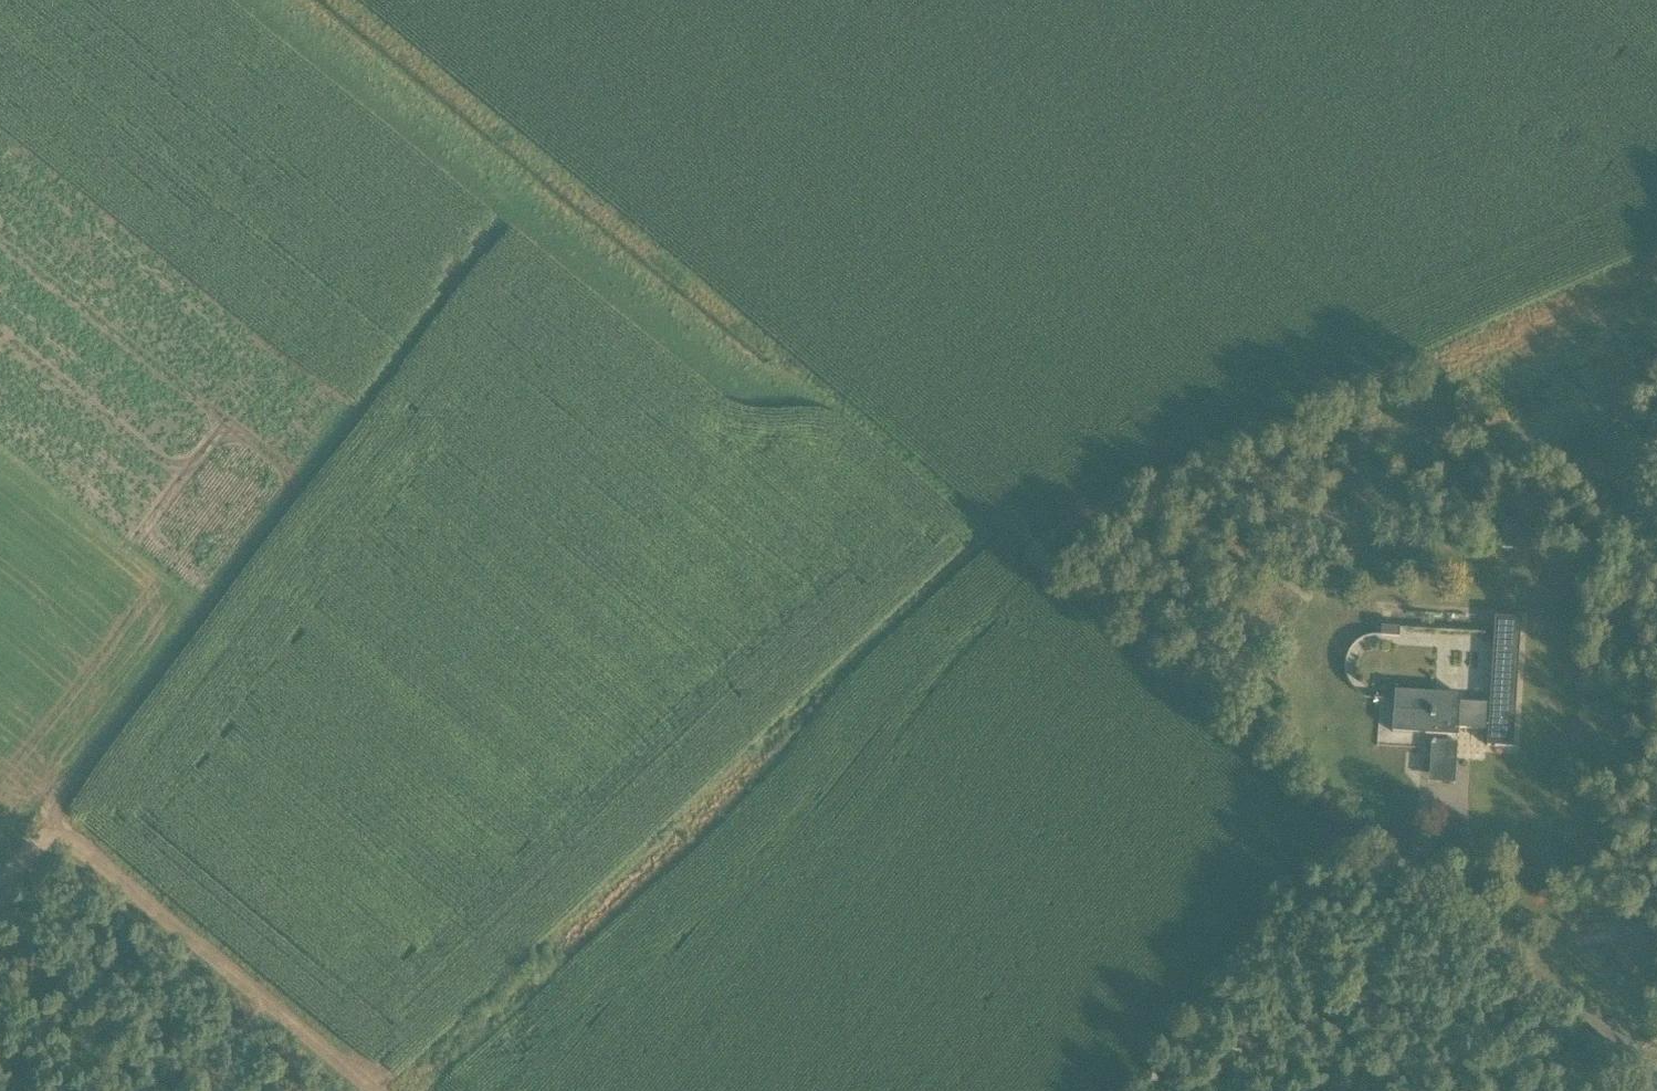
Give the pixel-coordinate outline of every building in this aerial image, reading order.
[(1488,731),(1487,747),(1513,748),(1521,620),(1495,618),(1490,704),(1460,702),(1461,694),(1395,690),(1392,733),(1458,737),(1458,729),(1488,731)] [(1456,760),(1457,743),(1432,741),(1430,759),(1456,760)]
